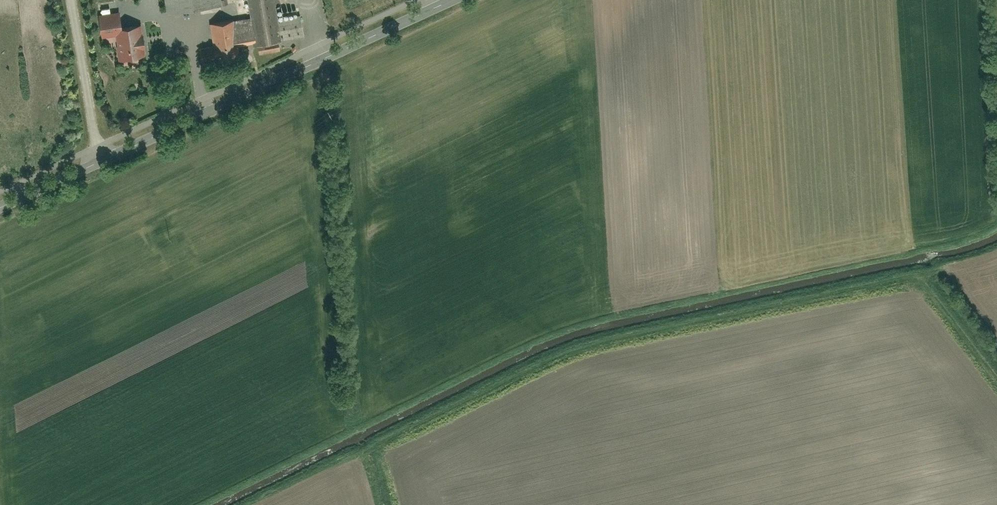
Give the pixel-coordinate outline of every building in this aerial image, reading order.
[(250,19),(209,23),(211,47),(199,48),(201,62),(239,58),(238,47),(254,45),(255,48),(300,39),(296,18),(276,22),(272,0),(246,0),(250,19)] [(95,14),(98,37),(113,36),(116,61),(143,58),(137,15),(118,17),(118,12),(95,14)]
